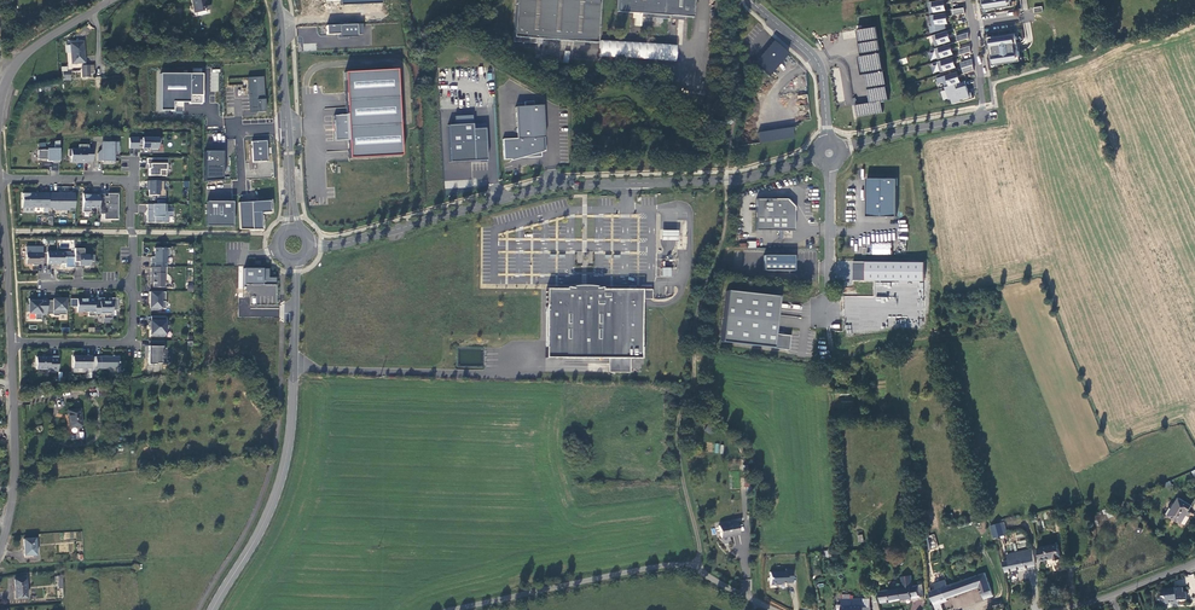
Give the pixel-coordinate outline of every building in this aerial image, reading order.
[(193,13),(208,10),(207,2),(204,2),(204,0),(191,0),(193,13)] [(515,43),(538,45),(539,40),(599,45),(602,0),(518,0),(515,43)] [(618,12),(635,14),(635,25),(640,26),(641,17),(668,19),(669,17),(692,19),(694,0),(618,0),(618,12)] [(929,2),(931,12),(946,10),(944,0),(939,0),(929,2)] [(984,10),(1013,6),(1012,0),(983,0),(984,10)] [(930,31),(946,26),(945,23),(948,23),(946,12),(931,15),(933,25),(929,26),(930,31)] [(338,34),(339,36),(364,35),(364,23),(326,25),(327,34),(338,34)] [(878,27),(857,30),(861,56),(859,56),(862,75),(866,74),(870,102),(855,105),(857,116),(883,112),(881,101),(889,100),(878,27)] [(947,30),(932,35),(936,45),(950,41),(947,30)] [(970,37),(969,31),(957,35),(959,40),(970,37)] [(1017,32),(989,37),(993,65),(1021,61),(1017,32)] [(754,63),(769,76),(787,53),(773,41),(754,63)] [(682,46),(603,42),(602,58),(681,62),(682,46)] [(83,62),(82,43),(70,44),(71,63),(83,62)] [(953,54),(950,43),(935,48),(938,58),(953,54)] [(971,45),(959,48),(961,54),(972,50),(971,45)] [(952,56),(938,61),(941,71),(956,67),(952,56)] [(973,58),(961,61),(964,72),(975,69),(973,58)] [(211,69),(210,91),(218,91),(218,69),(211,69)] [(343,73),(348,160),(401,158),(397,70),(343,73)] [(946,86),(961,81),(957,71),(937,77),(938,83),(944,81),(946,86)] [(204,103),(204,73),(161,72),(160,110),(175,111),(175,105),(184,106),(184,103),(204,103)] [(265,113),(263,77),(248,78),(250,113),(265,113)] [(961,81),(946,86),(950,98),(952,97),(953,102),(961,100),(961,99),(963,98),(964,100),(974,97),(972,91),(968,92),(967,89),(968,89),(966,80),(961,81)] [(845,100),(845,105),(857,103),(856,97),(852,97),(850,84),(842,85),(844,94),(837,95),(838,101),(845,100)] [(799,104),(807,104),(807,95),(798,95),(799,104)] [(542,105),(515,107),(517,139),(502,139),(503,153),(503,161),(510,160),(511,162),(522,159),(541,158),(541,154),(544,153),(544,151),(542,105)] [(802,120),(809,118),(807,106),(800,107),(802,120)] [(450,124),(449,161),(488,161),(488,128),(474,128),(474,115),(456,115),(456,125),(450,124)] [(792,128),(757,133),(759,143),(793,138),(792,128)] [(268,161),(268,140),(251,141),(252,161),(268,161)] [(129,141),(129,152),(138,152),(138,150),(142,150),(142,152),(149,152),(149,155),(158,155),(158,148),(161,148),(161,141),(142,141),(142,143),(138,143),(138,141),(129,141)] [(101,143),(101,150),(97,154),(97,162),(102,162),(102,163),(110,163),(110,153),(117,153),(117,144),(101,143)] [(85,161),(92,161),(93,149),(88,149),(88,145),(79,145),(79,149),(69,149),(68,156),(71,156),(71,162),(78,162),(78,163),(85,163),(85,161)] [(53,163),(59,163),(59,149),(47,149),(47,150),(38,150),(38,160),(47,160),(47,162),(53,162),(53,163)] [(223,152),(204,151),(204,182),(222,183),(223,152)] [(167,159),(147,158),(147,164),(150,164),(150,169),(148,169),(148,176),(166,176),(166,164),(167,164),(167,159)] [(867,179),(867,217),(897,217),(897,179),(867,179)] [(157,181),(144,181),(144,186),(145,186),(145,190),(145,196),(154,196),(154,198),(159,198),(159,189),(157,189),(157,181)] [(43,208),(43,193),(31,193),(31,194),(22,194),(22,207),(43,208)] [(69,208),(74,208),(74,193),(48,193),(48,208),(53,208),(53,210),(69,210),(69,208)] [(99,195),(99,194),(94,194),(94,195),(90,195),(90,194),(83,194),(83,212),(90,212),(90,208),(99,208),(99,195)] [(99,195),(99,208),(99,214),(104,214),(104,220),(118,220),(118,194),(108,194),(108,201),(105,201),(105,195),(99,195)] [(779,231),(778,239),(782,239),(782,231),(794,231),(794,207),(793,206),(795,205),(788,199),(787,200),(786,199),(756,199),(755,230),(779,231)] [(206,201),(206,226),(232,226),(232,201),(206,201)] [(272,201),(239,202),(240,230),(264,229),(263,213),(272,212),(272,201)] [(166,205),(147,205),(146,223),(168,223),(168,217),(172,217),(172,212),(166,212),(166,205)] [(871,254),(891,255),(891,243),(872,243),(871,254)] [(169,256),(169,249),(154,248),(154,257),(151,257),(151,263),(166,263),(166,256),(169,256)] [(84,249),(74,249),(74,268),(82,268),(82,266),(89,266),(89,259),(88,259),(88,255),(83,255),(84,249)] [(57,252),(47,252),(47,264),(57,265),(57,264),(65,264),(65,253),(57,253),(57,252)] [(31,254),(26,254),(26,265),(33,265),(33,266),(38,266),(38,265),(42,265),(42,253),(31,253),(31,254)] [(793,271),(793,256),(763,256),(763,271),(793,271)] [(923,263),(853,261),(852,280),(923,282),(923,263)] [(270,277),(270,268),(243,267),(242,292),(252,293),(251,303),(276,304),(278,277),(270,277)] [(662,276),(671,276),(671,267),(662,267),(662,276)] [(165,268),(150,268),(150,283),(153,283),(153,288),(164,288),(164,274),(165,274),(165,268)] [(651,290),(546,289),(545,359),(607,361),(607,374),(629,374),(629,361),(642,357),(643,300),(652,300),(651,290)] [(777,296),(725,291),(719,342),(787,350),(789,335),(772,333),(777,296)] [(165,292),(149,292),(149,309),(150,309),(150,311),(158,311),(158,309),(165,309),(165,294),(161,294),(161,293),(165,292)] [(88,299),(77,299),(77,307),(77,312),(83,312),(83,311),(88,312),(88,316),(94,316),(94,314),(94,298),(88,298),(88,299)] [(104,298),(94,298),(94,314),(103,314),(103,319),(112,319),(111,310),(117,310),(117,298),(109,298),(109,301),(109,302),(104,302),(104,298)] [(46,301),(46,299),(41,299),(41,301),(38,301),(38,299),(28,299),(28,305),(27,305),(27,312),(28,312),(28,314),(34,314),(34,320),(41,320),(41,314),(46,314),(46,301)] [(53,301),(46,301),(46,314),(52,314),(52,316),(59,316),(59,315),(65,315),(66,299),(53,299),(53,301)] [(166,317),(150,317),(150,322),(149,322),(149,328),(150,328),(150,336),(165,336),(165,331),(166,331),(166,322),(166,317)] [(888,318),(888,328),(908,328),(909,318),(888,318)] [(163,341),(149,341),(149,347),(148,364),(155,364),(155,363),(161,364),(161,357),(163,357),(163,347),(163,341)] [(47,357),(36,357),(36,370),(49,370),(49,372),(58,372),(58,357),(49,357),(49,359),(47,359),(47,357)] [(91,357),(72,357),(72,368),(91,368),(91,357)] [(96,369),(119,369),(119,357),(91,357),(91,368),(91,372),(96,372),(96,369)] [(97,386),(97,396),(106,396),(105,386),(97,386)] [(67,411),(69,427),(82,425),(80,409),(67,411)] [(71,427),(71,438),(84,439),(84,432),(78,432),(78,428),(71,427)] [(714,444),(714,453),(723,453),(723,444),(714,444)] [(1192,505),(1192,504),(1180,497),(1169,516),(1181,523),(1192,505)] [(1112,511),(1101,516),(1103,520),(1114,515),(1112,511)] [(737,522),(718,526),(721,537),(739,533),(737,522)] [(1005,534),(1001,522),(990,526),(994,537),(1005,534)] [(927,536),(929,549),(937,548),(935,535),(927,536)] [(36,555),(34,539),(23,540),(24,557),(32,557),(32,555),(36,555)] [(1058,543),(1038,548),(1041,561),(1054,558),(1054,560),(1061,558),(1058,543)] [(1036,565),(1032,548),(1007,555),(1009,560),(1003,561),(1006,572),(1036,565)] [(792,582),(791,568),(784,568),(784,571),(770,572),(771,585),(778,585),(778,583),(792,582)] [(994,597),(985,573),(943,587),(947,599),(980,587),(985,600),(994,597)] [(924,597),(922,584),(912,586),(910,575),(901,576),(902,588),(879,592),(880,603),(924,597)] [(25,598),(25,580),(14,580),(15,598),(25,598)] [(935,583),(937,589),(943,587),(941,581),(935,583)] [(930,592),(935,606),(941,603),(948,601),(947,599),(943,587),(937,589),(930,592)] [(1170,590),(1161,591),(1162,598),(1165,598),(1165,604),(1171,603),(1171,605),(1178,604),(1178,601),(1185,601),(1185,592),(1182,592),(1182,588),(1173,590),(1173,591),(1170,591),(1170,590)] [(863,599),(842,599),(842,609),(871,609),(871,608),(863,608),(863,599)] [(991,604),(992,609),(1002,607),(1001,602),(991,604)]
